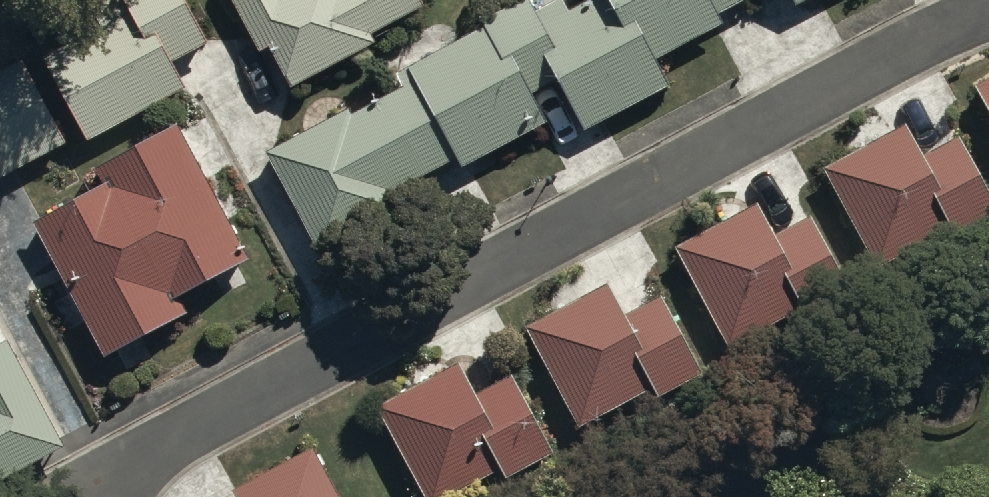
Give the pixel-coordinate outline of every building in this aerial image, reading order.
[(85,129),(184,79),(171,54),(207,36),(189,0),(68,0),(30,19),(85,129)] [(258,43),(268,38),(288,77),(372,34),(368,25),(415,0),(236,0),(258,43)] [(316,242),(399,198),(392,184),(458,149),(462,157),(546,113),(531,86),(553,74),(580,125),(669,77),(655,50),(720,16),(715,7),(728,0),(578,0),(565,7),(562,0),(550,0),(535,8),(531,0),(504,0),(480,13),(482,18),(394,65),(402,80),(348,108),(344,102),(265,144),(316,242)] [(70,134),(24,51),(0,64),(0,172),(70,134)] [(972,79),(988,110),(988,70),(972,79)] [(34,214),(104,349),(187,306),(177,288),(248,251),(177,115),(94,158),(104,177),(34,214)] [(820,162),(876,264),(988,202),(988,183),(959,128),(922,149),(904,116),(820,162)] [(676,240),(729,340),(847,278),(810,209),(773,229),(756,197),(676,240)] [(524,318),(577,417),(650,378),(655,387),(701,363),(660,287),(622,307),(605,275),(524,318)] [(64,435),(5,330),(0,333),(0,470),(64,435)] [(373,398),(425,496),(428,496),(498,460),(504,471),(553,445),(512,368),(473,388),(456,355),(373,398)] [(231,485),(238,496),(341,496),(311,442),(231,485)]
